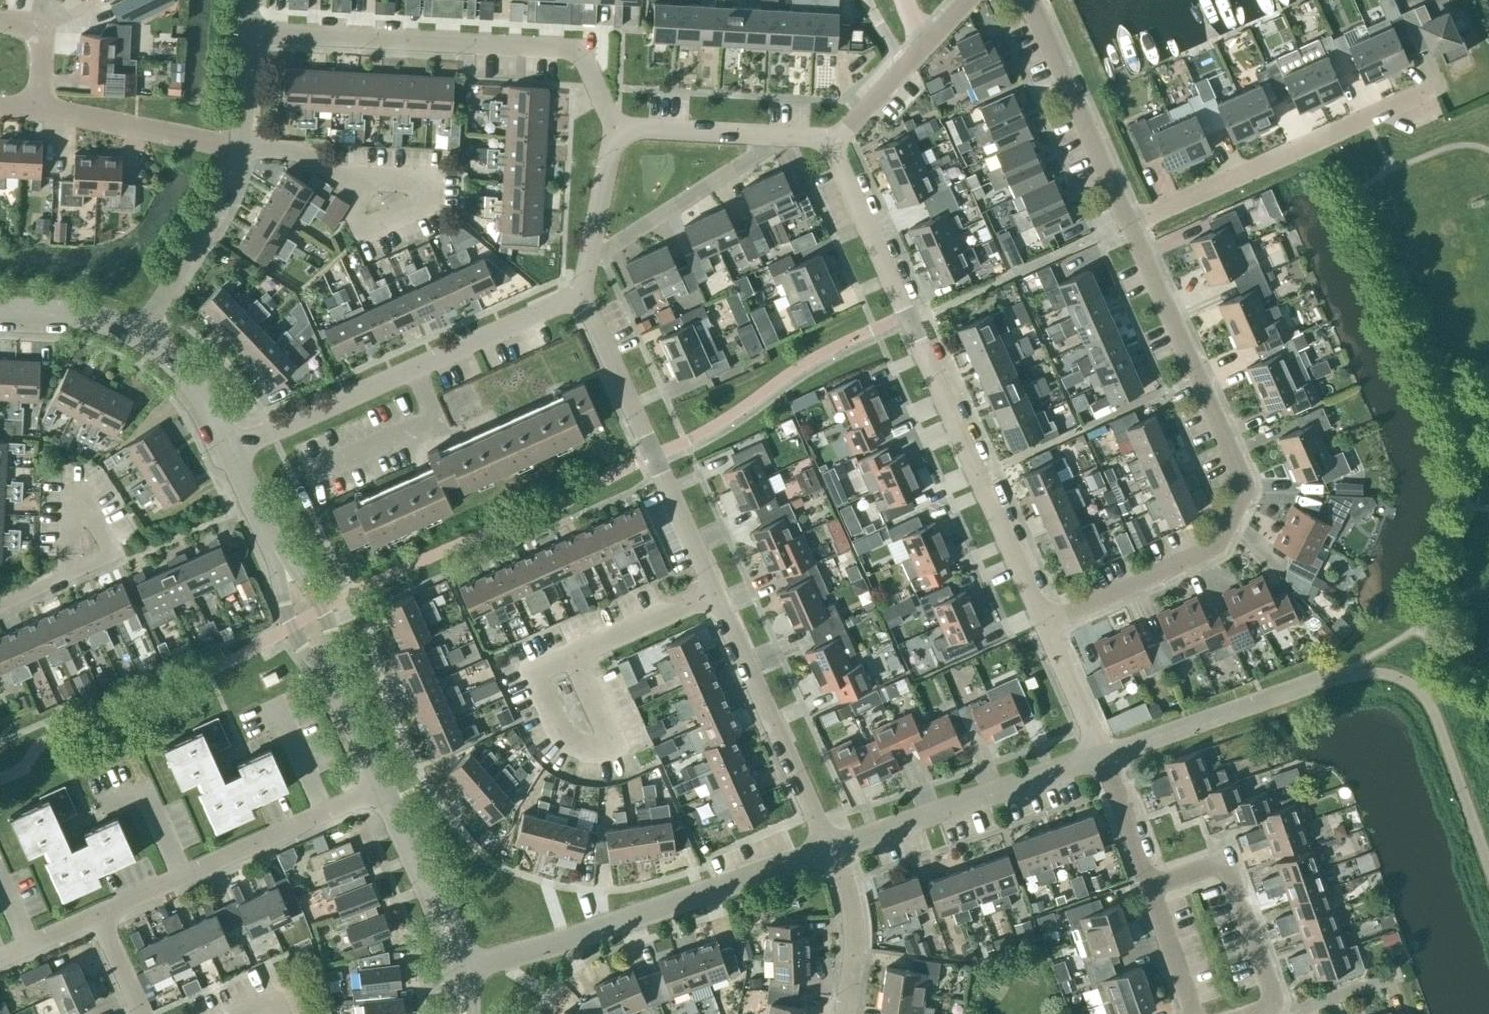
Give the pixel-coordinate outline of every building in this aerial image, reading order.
[(111,5),(118,20),(140,20),(159,11),(153,0),(121,0),(111,5)] [(298,0),(288,0),(288,9),(298,9),(298,0)] [(298,9),(307,10),(308,0),(298,0),(298,9)] [(342,0),(332,0),(331,11),(341,11),(342,0)] [(341,11),(351,12),(351,0),(342,0),(341,11)] [(527,9),(536,10),(536,0),(528,0),(527,9)] [(570,24),(596,25),(597,1),(597,0),(579,0),(579,12),(570,11),(570,24)] [(570,11),(579,12),(579,0),(571,0),(570,11)] [(597,1),(614,2),(613,14),(622,14),(623,2),(618,2),(618,0),(597,0),(597,1)] [(677,0),(669,0),(669,3),(653,3),(652,40),(675,41),(677,0)] [(700,5),(686,4),(686,0),(677,0),(675,41),(698,42),(700,5)] [(723,0),(714,0),(714,6),(700,5),(698,42),(721,43),(723,0)] [(746,8),(732,7),(732,0),(723,0),(721,43),(744,44),(746,8)] [(769,0),(760,0),(760,8),(746,8),(744,44),(766,46),(769,0)] [(791,10),(777,9),(777,0),(769,0),(766,46),(789,47),(791,10)] [(814,0),(791,0),(791,10),(789,47),(812,48),(814,0)] [(812,48),(861,51),(873,45),(873,44),(861,50),(848,49),(850,13),(838,12),(838,0),(814,0),(812,48)] [(384,13),(385,1),(375,1),(374,13),(384,13)] [(385,1),(384,13),(394,14),(394,2),(385,1)] [(424,3),(423,16),(432,16),(432,4),(424,3)] [(1399,14),(1410,38),(1424,32),(1432,48),(1437,46),(1444,61),(1468,51),(1460,34),(1455,36),(1445,13),(1431,20),(1423,3),(1399,14)] [(475,18),(475,6),(467,6),(466,18),(475,18)] [(527,9),(526,21),(535,22),(536,10),(527,9)] [(621,26),(622,14),(613,14),(613,26),(621,26)] [(1399,43),(1410,38),(1399,14),(1388,19),(1391,26),(1370,36),(1388,76),(1400,71),(1402,64),(1407,62),(1399,43)] [(80,57),(136,59),(129,58),(129,46),(130,37),(130,24),(107,23),(99,35),(81,34),(80,57)] [(861,40),(862,30),(852,29),(851,39),(861,40)] [(953,83),(1001,62),(991,40),(983,43),(978,32),(956,42),(961,53),(957,55),(963,68),(949,74),(953,83)] [(1331,39),(1332,39),(1330,33),(1296,48),(1322,105),(1334,100),(1336,93),(1342,91),(1333,73),(1345,68),(1334,43),(1333,43),(1331,39)] [(1388,76),(1370,36),(1348,46),(1343,34),(1332,39),(1331,39),(1333,43),(1334,43),(1345,68),(1356,63),(1364,81),(1369,79),(1376,81),(1388,76)] [(1310,111),(1322,105),(1296,48),(1264,63),(1268,73),(1279,97),(1290,92),(1298,111),(1303,108),(1310,111)] [(136,72),(136,59),(80,57),(79,79),(91,80),(90,92),(135,94),(136,72)] [(1001,62),(953,83),(957,92),(971,86),(977,100),(1011,84),(1001,62)] [(1268,102),(1279,97),(1268,73),(1264,63),(1263,63),(1265,69),(1254,73),(1259,85),(1238,95),(1256,135),(1268,129),(1271,123),(1276,121),(1268,102)] [(306,127),(309,70),(285,69),(283,108),(300,109),(300,115),(297,115),(296,127),(306,127)] [(331,111),(333,71),(309,70),(306,127),(316,128),(317,116),(314,116),(314,110),(331,111)] [(354,130),(357,72),(333,71),(331,111),(348,112),(348,118),(345,117),(344,129),(354,130)] [(928,90),(940,85),(934,71),(921,76),(928,90)] [(379,113),(381,74),(357,72),(354,130),(364,130),(365,118),(362,118),(362,112),(379,113)] [(402,132),(405,75),(381,74),(379,113),(396,114),(396,120),(393,120),(392,132),(402,132)] [(427,116),(429,76),(405,75),(402,132),(412,133),(413,121),(410,121),(410,115),(427,116)] [(429,76),(427,116),(444,117),(444,123),(441,123),(440,134),(451,135),(454,78),(429,76)] [(169,80),(169,95),(181,95),(181,81),(169,80)] [(489,110),(547,113),(548,89),(509,87),(508,104),(502,104),(502,101),(490,100),(489,110)] [(940,91),(929,95),(934,105),(944,101),(940,91)] [(974,136),(1022,114),(1012,92),(978,107),(984,121),(970,127),(974,136)] [(1202,102),(1198,93),(1187,98),(1188,102),(1167,111),(1166,108),(1165,108),(1190,164),(1202,159),(1205,152),(1210,150),(1202,131),(1213,126),(1202,102)] [(1244,140),(1256,135),(1238,95),(1217,104),(1213,97),(1202,102),(1213,126),(1224,122),(1232,140),(1237,138),(1244,140)] [(1178,169),(1190,164),(1165,108),(1166,111),(1145,121),(1144,117),(1128,124),(1143,158),(1158,151),(1166,169),(1172,167),(1178,169)] [(545,137),(547,113),(489,110),(489,120),(501,121),(501,117),(507,118),(506,135),(545,137)] [(1028,138),(1029,138),(1032,137),(1022,114),(974,136),(978,145),(992,138),(998,151),(1028,138)] [(882,169),(919,152),(914,141),(940,129),(934,117),(915,126),(914,125),(906,129),(908,134),(874,150),(882,169)] [(906,129),(914,125),(911,118),(903,122),(906,129)] [(544,161),(545,137),(506,135),(505,152),(499,152),(499,149),(487,148),(487,158),(544,161)] [(1038,160),(1029,138),(1028,138),(998,151),(994,152),(1000,166),(986,172),(990,181),(1038,160)] [(20,140),(0,139),(0,188),(4,188),(5,176),(18,176),(20,140)] [(967,139),(955,144),(956,146),(960,154),(972,149),(967,139)] [(20,140),(18,176),(31,177),(31,190),(40,190),(41,177),(42,141),(20,140)] [(471,150),(471,157),(487,158),(487,148),(477,148),(471,150)] [(965,166),(978,160),(973,149),(960,155),(965,166)] [(890,188),(939,166),(939,165),(942,164),(939,157),(924,164),(919,152),(882,169),(890,188)] [(947,153),(939,157),(942,163),(950,160),(947,153)] [(96,195),(98,155),(75,154),(73,181),(61,181),(60,205),(83,206),(83,194),(96,195)] [(98,155),(96,195),(109,195),(109,207),(134,208),(135,184),(121,184),(122,156),(98,155)] [(543,186),(544,161),(487,158),(486,168),(498,168),(498,165),(504,166),(503,183),(543,186)] [(1048,182),(1048,181),(1038,160),(990,181),(994,190),(1008,184),(1014,197),(1020,195),(1020,194),(1048,182)] [(930,206),(953,196),(948,184),(948,185),(939,166),(890,188),(899,207),(925,195),(930,206)] [(309,202),(304,199),(312,188),(285,171),(273,190),(314,215),(319,218),(324,210),(320,207),(309,201),(309,202)] [(762,180),(776,212),(776,211),(780,220),(799,211),(803,219),(814,214),(804,191),(793,195),(782,171),(762,180)] [(971,190),(980,186),(975,173),(965,177),(971,190)] [(964,177),(954,182),(958,192),(969,187),(964,177)] [(1015,223),(1063,201),(1053,179),(1048,181),(1048,182),(1020,194),(1020,195),(1025,207),(1011,214),(1015,223)] [(756,220),(776,212),(762,180),(741,189),(753,214),(742,219),(746,228),(752,241),(758,255),(769,250),(756,220)] [(541,216),(543,186),(503,183),(502,200),(497,200),(497,197),(465,195),(464,206),(484,207),(484,216),(495,216),(496,213),(502,213),(541,216)] [(981,187),(972,190),(976,198),(976,199),(984,196),(984,195),(981,187)] [(309,224),(314,215),(273,190),(262,208),(288,225),(295,214),(300,216),(299,218),(309,224)] [(313,193),(309,200),(309,201),(320,207),(324,200),(313,193)] [(334,227),(349,204),(334,194),(324,210),(319,218),(334,227)] [(917,248),(954,232),(945,213),(959,207),(953,196),(930,206),(935,217),(909,229),(917,248)] [(1063,201),(1015,223),(1019,232),(1033,225),(1040,239),(1073,224),(1063,201)] [(281,236),(288,225),(262,208),(250,226),(291,252),(291,251),(303,259),(306,252),(295,245),(296,244),(286,237),(285,239),(281,236)] [(746,228),(735,233),(724,208),(704,217),(718,248),(738,240),(747,260),(758,255),(752,241),(746,228)] [(1190,242),(1200,263),(1236,247),(1231,235),(1243,230),(1234,210),(1212,220),(1217,230),(1190,242)] [(540,234),(541,216),(502,213),(500,247),(534,249),(535,233),(540,234)] [(706,254),(718,248),(704,217),(684,226),(695,251),(684,256),(688,265),(696,283),(707,278),(704,270),(712,267),(706,254)] [(35,218),(35,232),(49,233),(50,218),(35,218)] [(65,240),(66,221),(54,220),(53,240),(65,240)] [(452,245),(465,239),(458,224),(446,230),(452,245)] [(286,261),(291,252),(250,226),(238,245),(265,262),(272,250),(277,253),(276,254),(286,261)] [(985,226),(977,230),(982,241),(990,237),(985,226)] [(926,267),(962,250),(954,232),(917,248),(926,267)] [(794,252),(806,246),(801,235),(789,241),(794,252)] [(993,238),(982,243),(987,255),(998,250),(993,238)] [(1200,263),(1209,285),(1236,272),(1241,283),(1262,273),(1273,269),(1267,254),(1257,259),(1249,241),(1236,247),(1200,263)] [(688,265),(677,270),(666,245),(646,254),(660,285),(665,297),(678,291),(681,295),(698,287),(696,283),(688,265)] [(1015,245),(1003,250),(1011,268),(1023,263),(1015,245)] [(962,250),(926,267),(934,286),(978,266),(970,247),(962,250)] [(456,252),(476,296),(496,287),(495,285),(501,282),(504,274),(506,275),(506,274),(487,258),(486,259),(484,260),(483,258),(471,264),(469,259),(470,259),(465,248),(456,252)] [(456,305),(476,296),(456,252),(447,256),(452,267),(453,266),(455,271),(443,276),(456,305)] [(640,294),(660,285),(646,254),(626,263),(637,288),(626,293),(636,315),(647,310),(640,294)] [(785,294),(828,274),(819,254),(794,265),(789,255),(766,265),(771,276),(772,276),(775,284),(780,282),(785,294)] [(456,305),(443,276),(431,282),(429,277),(431,276),(426,265),(417,269),(436,314),(456,305)] [(1089,270),(1057,284),(1050,266),(1036,272),(1048,298),(1061,292),(1066,304),(1098,290),(1089,270)] [(416,322),(436,314),(417,269),(407,273),(412,284),(414,284),(416,288),(404,294),(416,322)] [(397,331),(377,287),(370,272),(361,276),(373,302),(374,301),(376,306),(364,311),(377,340),(397,331)] [(1258,298),(1271,292),(1262,273),(1241,283),(1245,293),(1218,305),(1228,326),(1264,310),(1258,298)] [(213,323),(236,302),(227,292),(231,289),(232,290),(240,282),(233,274),(198,307),(213,323)] [(828,274),(785,294),(790,305),(785,307),(794,327),(832,310),(828,299),(837,295),(828,274)] [(416,322),(404,294),(392,299),(390,295),(391,294),(386,283),(377,287),(397,331),(416,322)] [(342,289),(333,293),(334,296),(338,305),(347,301),(350,299),(345,287),(342,289)] [(1062,330),(1107,310),(1098,290),(1066,304),(1072,316),(1045,328),(1048,336),(1062,330)] [(737,292),(725,297),(736,324),(749,318),(737,292)] [(357,349),(338,305),(334,296),(325,300),(329,309),(333,320),(335,319),(337,324),(324,329),(337,358),(357,349)] [(228,339),(263,306),(256,299),(248,307),(249,308),(245,311),(236,302),(213,323),(228,339)] [(1020,324),(1030,320),(1021,300),(1012,305),(1020,324)] [(377,340),(364,311),(352,317),(350,312),(352,312),(347,301),(338,305),(357,349),(377,340)] [(668,358),(712,338),(706,326),(711,324),(702,305),(657,325),(662,336),(659,338),(668,358)] [(243,355),(266,333),(257,323),(260,320),(261,321),(270,313),(263,306),(228,339),(243,355)] [(966,349),(998,335),(998,334),(1009,329),(1004,318),(1006,317),(1002,309),(957,329),(966,349)] [(1084,344),(1116,330),(1107,310),(1062,330),(1065,338),(1079,332),(1084,344)] [(1290,336),(1282,317),(1269,323),(1264,310),(1228,326),(1237,348),(1252,341),(1256,351),(1269,346),(1290,336)] [(648,318),(635,324),(638,332),(651,326),(648,318)] [(769,319),(755,325),(756,325),(765,346),(778,340),(769,319)] [(295,323),(287,331),(293,337),(302,329),(295,323)] [(751,323),(736,329),(740,338),(754,331),(751,323)] [(258,370),(293,337),(287,331),(286,330),(277,338),(278,339),(275,343),(266,333),(243,355),(258,370)] [(1080,369),(1125,349),(1116,330),(1084,344),(1089,356),(1076,362),(1080,369)] [(1256,389),(1292,374),(1286,361),(1299,355),(1297,351),(1308,345),(1301,331),(1290,336),(1269,346),(1256,351),(1261,361),(1246,368),(1256,389)] [(975,369),(1030,344),(1027,336),(1004,347),(998,335),(966,349),(975,369)] [(293,337),(258,370),(273,387),(296,365),(286,355),(290,351),(291,353),(300,344),(293,337)] [(712,338),(668,358),(677,378),(702,367),(707,378),(730,368),(721,348),(717,350),(712,338)] [(1050,356),(1060,352),(1055,340),(1045,344),(1050,356)] [(984,389),(1016,374),(1010,362),(1024,356),(1034,352),(1030,344),(975,369),(984,389)] [(1101,383),(1133,369),(1125,349),(1080,369),(1083,377),(1096,371),(1101,383)] [(15,361),(0,360),(0,399),(7,400),(7,406),(4,406),(3,418),(13,418),(15,361)] [(15,361),(13,418),(23,419),(23,407),(20,406),(20,401),(38,401),(40,362),(15,361)] [(312,368),(314,372),(317,380),(329,374),(323,363),(312,368)] [(72,415),(90,379),(68,368),(42,420),(51,424),(56,414),(54,412),(56,407),(72,415)] [(1133,369),(1101,383),(1107,395),(1094,401),(1097,409),(1110,403),(1143,389),(1133,369)] [(993,408),(1038,388),(1045,385),(1041,377),(1035,380),(1021,386),(1016,374),(984,389),(993,408)] [(1070,374),(1060,378),(1065,388),(1074,383),(1070,374)] [(1292,374),(1256,389),(1265,410),(1278,405),(1283,416),(1297,409),(1319,400),(1310,380),(1297,386),(1292,374)] [(849,418),(882,404),(873,384),(861,389),(857,378),(826,392),(835,412),(844,408),(849,418)] [(85,441),(111,390),(90,379),(72,415),(87,422),(84,428),(82,426),(76,437),(85,441)] [(1049,391),(1060,387),(1056,379),(1045,384),(1049,391)] [(462,489),(583,435),(580,429),(600,421),(583,383),(562,393),(564,399),(446,451),(447,453),(441,456),(438,448),(427,453),(434,470),(357,505),(354,499),(332,509),(349,546),(368,538),(371,543),(452,507),(442,486),(458,479),(462,489)] [(1034,414),(1034,413),(1028,402),(1041,396),(1038,388),(993,408),(1002,428),(1034,414)] [(111,390),(85,441),(93,445),(94,446),(100,435),(97,434),(100,428),(115,436),(133,401),(111,390)] [(1079,393),(1070,397),(1075,409),(1085,405),(1079,393)] [(882,404),(849,418),(853,428),(844,432),(848,441),(853,453),(883,439),(879,428),(890,423),(882,404)] [(1288,460),(1323,445),(1318,432),(1330,426),(1322,407),(1300,417),(1305,427),(1278,439),(1288,460)] [(1034,414),(1002,428),(1011,448),(1043,434),(1056,428),(1052,420),(1049,421),(1043,409),(1034,413),(1034,414)] [(1135,448),(1163,435),(1154,415),(1139,422),(1134,411),(1108,422),(1117,443),(1130,437),(1135,448)] [(13,421),(12,433),(22,434),(23,419),(13,418),(13,421)] [(4,421),(3,433),(12,433),(13,421),(4,421)] [(139,467),(172,446),(159,425),(103,460),(108,469),(116,464),(126,458),(124,455),(129,452),(139,467)] [(1131,473),(1172,455),(1163,435),(1135,448),(1139,459),(1127,464),(1131,473)] [(5,466),(6,449),(12,449),(12,452),(24,453),(25,443),(0,441),(0,466),(5,466)] [(732,491),(765,476),(760,465),(769,461),(766,453),(761,442),(730,456),(735,466),(724,472),(732,491)] [(1323,445),(1288,460),(1297,481),(1324,470),(1328,480),(1350,471),(1342,451),(1329,457),(1323,445)] [(136,497),(185,466),(172,446),(139,467),(148,481),(143,485),(141,482),(131,488),(136,497)] [(879,487),(912,472),(904,453),(892,458),(887,447),(857,461),(862,472),(871,468),(879,487)] [(1032,495),(1060,482),(1055,471),(1067,465),(1063,456),(1054,461),(1049,450),(1029,459),(1033,470),(1022,474),(1032,495)] [(1152,486),(1180,474),(1172,455),(1131,473),(1134,481),(1147,476),(1152,486)] [(5,466),(0,466),(0,490),(22,491),(23,481),(11,481),(11,484),(5,483),(5,466)] [(185,466),(136,497),(141,505),(151,499),(150,496),(155,493),(164,508),(198,487),(185,466)] [(811,466),(799,472),(805,485),(800,488),(803,495),(808,493),(821,487),(811,466)] [(833,467),(820,472),(835,505),(848,500),(833,467)] [(1112,467),(1103,471),(1108,483),(1117,479),(1112,467)] [(1098,470),(1084,477),(1090,490),(1104,484),(1098,470)] [(912,472),(879,487),(884,498),(881,499),(878,510),(883,521),(914,508),(909,497),(921,492),(912,472)] [(1148,511),(1189,493),(1180,474),(1152,486),(1156,497),(1144,502),(1148,511)] [(778,506),(765,476),(732,491),(741,510),(753,505),(757,516),(778,506)] [(1350,493),(1350,481),(1336,480),(1336,493),(1350,493)] [(1040,513),(1081,495),(1077,487),(1065,492),(1060,482),(1032,495),(1040,513)] [(1111,490),(1116,501),(1123,498),(1119,487),(1111,490)] [(22,491),(0,490),(0,514),(3,514),(4,497),(10,497),(10,500),(22,501),(22,491)] [(1111,490),(1103,493),(1107,504),(1116,501),(1111,490)] [(1189,493),(1148,511),(1152,519),(1158,516),(1159,518),(1165,516),(1169,525),(1198,513),(1189,493)] [(1283,525),(1320,544),(1325,532),(1334,536),(1344,517),(1354,495),(1327,494),(1321,506),(1316,517),(1293,505),(1283,525)] [(1048,533),(1077,520),(1072,509),(1084,504),(1081,495),(1040,513),(1048,533)] [(1386,522),(1392,504),(1373,498),(1367,516),(1386,522)] [(1128,499),(1117,503),(1118,505),(1122,513),(1132,509),(1128,499)] [(759,551),(792,536),(787,525),(796,521),(788,502),(778,506),(757,516),(762,527),(751,532),(759,551)] [(851,504),(839,509),(850,535),(862,530),(851,504)] [(631,544),(643,539),(645,543),(643,544),(648,555),(658,550),(638,506),(618,515),(631,544)] [(3,514),(0,514),(0,538),(20,539),(20,529),(8,529),(8,532),(2,531),(3,514)] [(638,559),(631,544),(618,515),(598,524),(618,568),(638,559)] [(900,560),(943,541),(934,522),(922,527),(917,516),(887,530),(892,541),(901,537),(909,555),(900,560)] [(836,517),(826,522),(839,551),(850,547),(836,517)] [(1136,517),(1125,521),(1131,534),(1141,529),(1136,517)] [(1057,552),(1098,534),(1092,521),(1080,527),(1077,520),(1048,533),(1057,552)] [(609,572),(618,568),(598,524),(578,533),(591,562),(603,556),(605,561),(604,562),(609,572)] [(1283,525),(1273,545),(1289,553),(1285,578),(1303,596),(1310,583),(1322,589),(1326,582),(1314,576),(1322,560),(1314,555),(1320,544),(1283,525)] [(870,545),(884,540),(880,529),(866,534),(870,545)] [(784,576),(815,562),(802,532),(792,536),(759,551),(768,570),(780,565),(784,576)] [(579,567),(591,562),(578,533),(559,542),(578,586),(588,582),(583,571),(581,572),(579,567)] [(1098,534),(1057,552),(1066,572),(1094,559),(1089,548),(1102,542),(1098,534)] [(1128,537),(1116,542),(1122,554),(1134,549),(1128,537)] [(20,539),(0,538),(0,563),(1,563),(1,545),(7,545),(7,548),(19,549),(20,539)] [(199,555),(213,587),(234,578),(242,594),(252,589),(247,578),(248,578),(236,551),(225,556),(218,540),(208,544),(211,550),(199,555)] [(943,541),(900,560),(914,591),(945,577),(940,566),(952,561),(943,541)] [(569,590),(578,586),(559,542),(539,551),(552,580),(564,574),(566,579),(565,580),(569,590)] [(539,585),(552,580),(539,551),(519,560),(541,610),(550,606),(543,589),(542,590),(539,585)] [(213,587),(199,555),(187,560),(184,554),(176,558),(193,596),(213,587)] [(172,606),(193,596),(176,558),(167,562),(170,568),(158,573),(172,606)] [(532,614),(541,610),(519,560),(499,569),(512,597),(524,592),(526,597),(525,598),(532,614)] [(786,611),(819,597),(819,596),(828,592),(815,562),(784,576),(789,587),(777,592),(786,611)] [(664,564),(653,569),(653,570),(657,578),(668,573),(664,564)] [(500,603),(512,597),(499,569),(479,578),(499,622),(508,618),(504,607),(502,608),(500,603)] [(172,606),(158,573),(146,579),(143,573),(134,577),(143,599),(138,601),(150,628),(177,616),(172,606)] [(1242,585),(1262,631),(1274,626),(1276,630),(1298,620),(1286,593),(1272,599),(1262,576),(1242,585)] [(861,577),(850,582),(856,595),(868,589),(862,577),(861,577)] [(490,626),(499,622),(479,578),(459,587),(472,615),(485,610),(487,615),(485,615),(490,626)] [(102,591),(114,620),(126,615),(128,619),(127,620),(132,631),(142,626),(122,582),(102,591)] [(588,582),(578,586),(584,597),(593,593),(588,582)] [(625,584),(613,589),(616,597),(618,596),(628,591),(625,584)] [(940,625),(973,610),(965,591),(953,596),(948,585),(918,599),(926,618),(936,614),(940,625)] [(1251,636),(1262,631),(1242,585),(1222,594),(1232,617),(1221,622),(1230,642),(1229,642),(1234,652),(1254,643),(1251,636)] [(908,586),(893,593),(897,603),(906,599),(912,596),(908,586)] [(102,625),(114,620),(102,591),(82,600),(102,644),(103,644),(111,640),(106,629),(104,630),(102,625)] [(442,594),(432,598),(433,599),(436,606),(445,602),(442,595),(442,594)] [(392,628),(436,609),(432,600),(422,604),(422,606),(417,608),(412,595),(383,608),(392,628)] [(811,636),(842,623),(833,603),(824,607),(819,597),(786,611),(795,631),(807,625),(811,636)] [(1221,622),(1218,615),(1207,620),(1196,597),(1176,606),(1197,652),(1208,646),(1210,650),(1212,649),(1217,660),(1234,652),(1229,642),(1230,642),(1221,622)] [(92,648),(102,644),(82,600),(62,609),(75,638),(87,632),(89,637),(87,638),(92,648)] [(585,600),(576,604),(579,612),(580,612),(588,608),(585,600)] [(888,623),(904,616),(898,603),(883,610),(888,623)] [(1185,657),(1197,652),(1176,606),(1156,615),(1166,638),(1155,643),(1166,666),(1185,657)] [(63,643),(75,638),(62,609),(42,618),(62,662),(71,658),(66,647),(65,648),(63,643)] [(419,640),(419,641),(430,636),(424,623),(429,621),(430,623),(440,618),(436,609),(392,628),(401,648),(401,649),(419,640)] [(973,610),(940,625),(949,644),(939,648),(944,659),(975,646),(970,635),(982,629),(973,610)] [(1340,639),(1351,628),(1339,616),(1329,627),(1340,639)] [(53,666),(62,662),(42,618),(23,627),(36,655),(48,650),(50,655),(48,655),(53,666)] [(204,623),(210,635),(218,631),(213,619),(204,623)] [(202,638),(210,635),(204,623),(196,626),(202,638)] [(846,657),(855,652),(842,623),(811,636),(816,647),(804,652),(813,672),(846,657)] [(1318,632),(1314,635),(1328,650),(1332,646),(1333,647),(1341,640),(1340,639),(1329,627),(1325,623),(1317,630),(1318,632)] [(1166,666),(1155,643),(1144,648),(1134,625),(1114,634),(1130,671),(1142,666),(1146,675),(1166,666)] [(24,661),(36,655),(23,627),(3,636),(23,680),(32,675),(27,665),(26,665),(24,661)] [(660,672),(704,652),(695,632),(666,645),(672,658),(667,660),(666,658),(656,663),(660,672)] [(1119,677),(1130,671),(1114,634),(1093,643),(1104,666),(1093,671),(1103,694),(1123,685),(1119,677)] [(23,680),(3,636),(0,637),(0,671),(8,667),(10,672),(9,673),(14,684),(23,680)] [(111,640),(103,644),(106,651),(114,647),(111,640)] [(424,653),(419,641),(419,640),(401,649),(401,648),(390,653),(399,673),(443,654),(439,645),(429,649),(429,651),(424,653)] [(162,657),(170,653),(165,641),(156,644),(162,657)] [(451,664),(464,659),(459,647),(446,653),(451,664)] [(684,685),(713,672),(704,652),(660,672),(664,681),(674,677),(674,675),(679,673),(684,685)] [(437,680),(436,680),(431,668),(436,666),(437,668),(447,663),(443,654),(399,673),(408,693),(437,680)] [(154,656),(143,660),(148,670),(159,666),(154,656)] [(846,657),(813,672),(822,691),(833,686),(840,702),(871,688),(860,664),(851,668),(846,657)] [(105,671),(95,675),(102,689),(111,685),(105,671)] [(266,686),(279,680),(275,671),(262,677),(266,686)] [(677,712),(721,692),(713,672),(684,685),(689,697),(684,699),(684,698),(673,702),(677,712)] [(78,697),(91,692),(84,676),(71,681),(78,697)] [(1028,689),(1037,685),(1033,676),(1024,680),(1028,689)] [(417,713),(461,693),(457,684),(447,688),(442,677),(436,680),(437,680),(408,693),(417,713)] [(645,678),(627,686),(632,698),(650,690),(645,678)] [(990,701),(1005,734),(1024,725),(1019,713),(1030,708),(1016,678),(1005,683),(1009,692),(990,701)] [(62,698),(75,692),(69,679),(56,684),(62,698)] [(883,703),(900,696),(895,683),(877,690),(883,703)] [(702,724),(730,712),(721,692),(677,712),(681,721),(692,716),(691,715),(696,712),(701,724),(702,724)] [(425,733),(454,720),(449,708),(454,706),(454,707),(465,702),(461,693),(417,713),(425,733)] [(860,697),(849,701),(855,714),(865,710),(860,697)] [(986,742),(1005,734),(990,701),(971,709),(969,704),(958,709),(967,730),(978,725),(986,742)] [(1157,703),(1147,707),(1153,719),(1162,714),(1157,703)] [(847,704),(834,710),(839,721),(852,715),(847,704)] [(501,726),(513,721),(507,707),(495,713),(501,726)] [(956,735),(967,730),(958,709),(928,723),(942,755),(962,747),(956,735)] [(928,723),(918,727),(911,711),(890,721),(895,731),(905,752),(915,747),(923,764),(942,755),(928,723)] [(732,735),(739,732),(730,712),(702,724),(701,724),(686,731),(691,742),(695,752),(703,748),(732,735)] [(221,787),(206,755),(230,745),(218,717),(193,728),(195,733),(163,747),(181,786),(196,779),(200,790),(198,791),(216,829),(255,811),(251,804),(288,787),(270,748),(237,763),(243,777),(221,787)] [(661,719),(645,727),(650,739),(666,732),(661,719)] [(454,720),(425,733),(434,753),(479,733),(474,723),(464,728),(464,730),(459,732),(454,720)] [(876,739),(865,744),(880,777),(899,768),(894,757),(905,752),(895,731),(890,721),(871,729),(876,739)] [(741,755),(732,735),(703,748),(709,760),(704,762),(703,761),(693,765),(697,775),(741,755)] [(880,777),(865,744),(854,749),(850,740),(830,748),(844,779),(855,774),(860,786),(880,777)] [(659,743),(654,746),(659,757),(664,755),(659,743)] [(461,789),(485,769),(497,758),(490,750),(482,758),(483,759),(479,763),(470,752),(446,773),(461,789)] [(1152,789),(1207,770),(1200,750),(1164,762),(1168,774),(1149,780),(1152,789)] [(721,787),(750,775),(741,755),(697,775),(701,784),(711,779),(711,778),(716,775),(721,787)] [(693,765),(679,771),(683,781),(697,775),(693,765)] [(475,806),(511,774),(505,767),(496,774),(497,775),(493,779),(485,769),(461,789),(475,806)] [(1214,789),(1214,788),(1207,770),(1152,789),(1155,797),(1174,791),(1178,802),(1182,801),(1182,800),(1214,789)] [(511,774),(475,806),(489,823),(513,802),(504,792),(508,788),(509,789),(518,782),(511,774)] [(714,814),(758,794),(750,775),(721,787),(726,799),(721,802),(721,800),(710,805),(714,814)] [(544,780),(540,793),(550,796),(553,782),(544,780)] [(1243,800),(1243,799),(1236,780),(1214,788),(1214,789),(1182,800),(1182,801),(1185,809),(1203,802),(1207,813),(1211,812),(1211,811),(1243,800)] [(681,782),(672,786),(676,795),(685,791),(681,782)] [(68,856),(53,824),(77,813),(64,785),(39,797),(42,802),(10,816),(28,855),(43,848),(47,858),(45,859),(62,898),(101,880),(98,872),(135,856),(117,817),(84,832),(90,845),(68,856)] [(1273,811),(1272,811),(1266,791),(1243,799),(1243,800),(1211,811),(1211,812),(1214,820),(1233,813),(1237,825),(1259,817),(1259,816),(1273,811)] [(758,794),(714,814),(719,823),(729,818),(728,817),(733,815),(739,828),(768,815),(758,794)] [(645,807),(653,855),(675,851),(691,844),(683,825),(672,830),(668,803),(656,804),(655,795),(644,797),(645,807)] [(1293,796),(1281,800),(1283,807),(1295,803),(1293,796)] [(544,818),(545,818),(549,802),(539,799),(536,811),(538,811),(536,816),(523,813),(515,843),(537,848),(544,818)] [(1247,842),(1302,823),(1295,803),(1283,807),(1272,811),(1273,811),(1259,816),(1259,817),(1263,827),(1244,833),(1247,842)] [(558,854),(570,807),(560,805),(557,816),(558,816),(557,822),(545,818),(544,818),(537,848),(558,854)] [(570,807),(558,854),(580,859),(587,829),(574,826),(575,820),(576,821),(579,810),(570,807)] [(631,858),(653,855),(645,807),(636,808),(637,820),(639,820),(640,825),(627,827),(631,858)] [(698,808),(684,814),(689,825),(703,819),(698,808)] [(627,827),(625,810),(614,812),(616,823),(618,823),(618,828),(604,830),(606,840),(595,841),(594,863),(631,858),(627,827)] [(1071,822),(1088,868),(1096,865),(1091,851),(1103,847),(1092,815),(1071,822)] [(1079,871),(1088,868),(1071,822),(1052,829),(1063,861),(1075,857),(1079,871)] [(1302,823),(1247,842),(1250,850),(1269,844),(1273,855),(1309,842),(1302,823)] [(1051,865),(1063,861),(1052,829),(1032,836),(1048,882),(1056,879),(1051,865)] [(1040,885),(1048,882),(1032,836),(1011,843),(1022,875),(1035,871),(1040,885)] [(362,872),(362,873),(367,871),(359,851),(354,853),(349,841),(309,857),(314,870),(322,866),(329,884),(330,885),(362,872)] [(1264,889),(1319,870),(1312,850),(1276,863),(1280,874),(1261,880),(1264,889)] [(987,862),(1003,908),(1011,905),(1006,891),(1019,887),(1008,854),(987,862)] [(995,911),(1003,908),(987,862),(967,868),(978,901),(990,897),(995,911)] [(966,905),(978,901),(967,868),(947,875),(963,922),(971,919),(966,905)] [(1289,902),(1326,889),(1319,870),(1264,889),(1267,898),(1286,891),(1289,902)] [(257,895),(271,927),(291,918),(291,917),(302,912),(286,876),(274,882),(269,871),(262,874),(269,890),(257,895)] [(366,884),(362,873),(362,872),(330,885),(329,884),(321,888),(326,901),(334,897),(341,915),(342,916),(374,904),(379,902),(371,882),(366,884)] [(1095,891),(1105,887),(1100,873),(1090,877),(1095,891)] [(896,883),(912,929),(920,926),(915,912),(928,908),(917,875),(896,883)] [(955,925),(963,922),(947,875),(927,882),(938,915),(950,910),(955,925)] [(904,932),(912,929),(896,883),(876,890),(887,922),(899,918),(904,932)] [(271,927),(257,895),(245,900),(238,885),(230,888),(237,904),(245,923),(235,928),(238,935),(249,930),(251,936),(271,927)] [(1085,885),(1073,889),(1076,898),(1088,894),(1085,885)] [(1278,927),(1332,908),(1326,889),(1289,902),(1293,912),(1275,919),(1278,927)] [(1064,894),(1054,897),(1057,904),(1066,901),(1064,894)] [(238,935),(235,928),(224,933),(215,914),(208,898),(200,902),(207,918),(195,923),(210,954),(230,945),(227,940),(238,935)] [(1032,903),(1030,903),(1033,912),(1035,912),(1045,909),(1041,899),(1032,903)] [(1076,941),(1126,924),(1119,904),(1094,913),(1090,901),(1065,910),(1076,941)] [(378,915),(374,904),(342,916),(341,915),(333,919),(338,932),(346,929),(353,947),(347,949),(350,960),(369,955),(369,954),(365,943),(391,933),(383,913),(378,915)] [(1303,940),(1339,928),(1332,908),(1278,927),(1281,936),(1299,929),(1303,940)] [(210,954),(195,923),(183,928),(176,912),(169,916),(190,963),(210,954)] [(1041,931),(1053,927),(1049,913),(1036,918),(1041,931)] [(171,972),(190,963),(169,916),(161,919),(168,935),(157,940),(171,972)] [(797,924),(767,925),(768,938),(765,938),(762,957),(772,957),(772,958),(808,957),(807,936),(797,936),(797,924)] [(1087,972),(1111,964),(1108,952),(1133,943),(1126,924),(1076,941),(1087,972)] [(1033,928),(1016,933),(1020,945),(1037,939),(1033,928)] [(1346,947),(1339,928),(1303,940),(1307,951),(1289,958),(1292,966),(1346,947)] [(171,972),(157,940),(145,946),(137,930),(130,934),(137,949),(137,950),(151,981),(171,972)] [(1396,931),(1384,935),(1387,944),(1399,939),(1396,931)] [(917,943),(914,936),(903,939),(907,952),(921,954),(917,943)] [(1004,937),(992,941),(993,943),(997,953),(1008,949),(1004,937)] [(747,939),(738,942),(738,943),(743,958),(752,955),(747,939)] [(697,947),(708,981),(728,974),(729,978),(741,974),(731,946),(720,950),(716,940),(697,947)] [(925,940),(917,943),(921,954),(930,955),(925,940)] [(992,943),(985,946),(989,956),(995,954),(992,943)] [(948,959),(958,956),(953,944),(944,948),(948,959)] [(1346,947),(1292,966),(1295,975),(1313,968),(1317,979),(1335,973),(1338,981),(1362,972),(1364,968),(1355,944),(1346,947)] [(689,988),(708,981),(697,947),(677,954),(689,988)] [(397,998),(396,986),(401,985),(398,964),(389,965),(388,950),(369,954),(369,955),(350,960),(358,959),(359,969),(361,989),(352,990),(354,1004),(363,1003),(363,1002),(397,998)] [(670,994),(689,988),(677,954),(658,961),(661,970),(649,974),(659,1002),(671,998),(670,994)] [(768,990),(797,992),(799,978),(809,977),(808,957),(772,958),(773,978),(769,979),(768,990)] [(883,988),(925,994),(926,981),(937,983),(940,962),(913,959),(911,971),(885,967),(883,988)] [(54,996),(86,981),(77,961),(52,972),(47,961),(20,974),(25,985),(45,976),(54,996)] [(1098,1004),(1147,986),(1141,966),(1116,975),(1111,964),(1087,972),(1098,1004)] [(659,1002),(649,974),(636,979),(632,969),(613,978),(627,1010),(646,1002),(648,1006),(659,1002)] [(341,971),(325,973),(326,981),(342,979),(341,971)] [(1068,971),(1055,975),(1056,977),(1058,982),(1061,981),(1070,978),(1068,971)] [(1070,978),(1061,981),(1065,993),(1067,992),(1077,989),(1073,977),(1070,978)] [(627,1010),(613,978),(594,986),(598,995),(582,1002),(592,1013),(628,1013),(627,1010)] [(760,978),(749,978),(749,987),(761,986),(760,978)] [(70,1013),(95,1001),(86,981),(54,996),(62,1013),(71,1013),(70,1013)] [(1098,1004),(1101,1013),(1131,1013),(1154,1006),(1147,986),(1098,1004)] [(925,994),(883,988),(880,1009),(906,1013),(905,1013),(933,1013),(933,1007),(923,1006),(925,994)] [(797,992),(768,990),(766,1002),(770,1003),(768,1013),(804,1013),(805,1008),(795,1006),(797,992)] [(402,997),(397,998),(363,1002),(363,1003),(364,1013),(404,1013),(402,997)] [(4,1001),(0,1003),(0,1013),(10,1013),(4,1001)] [(582,1002),(575,1013),(592,1013),(582,1002)]
